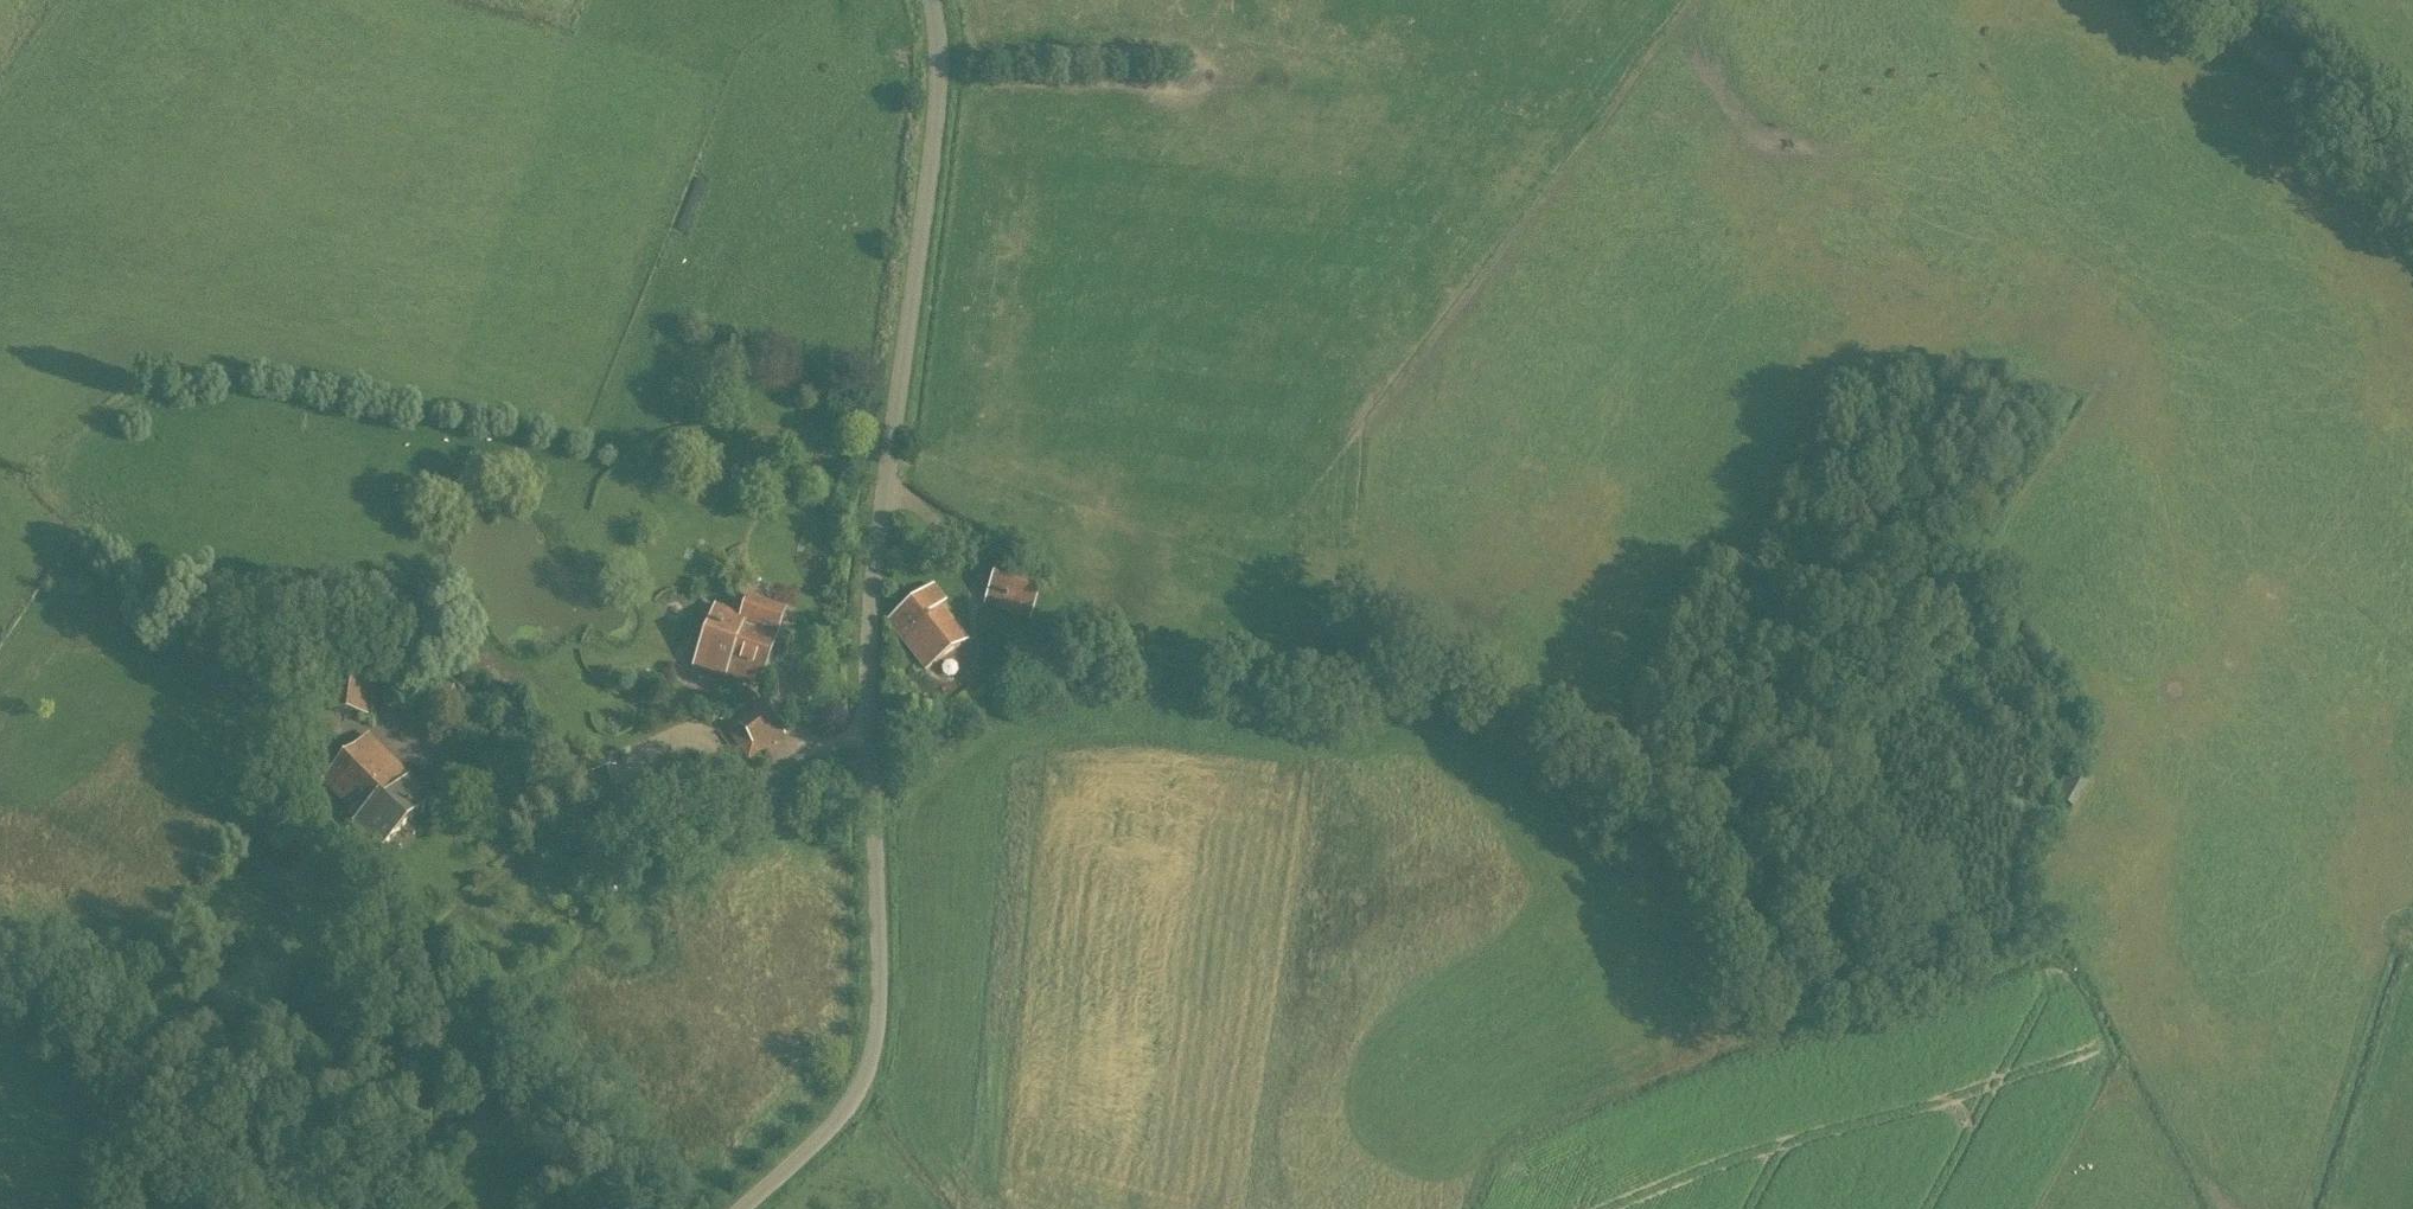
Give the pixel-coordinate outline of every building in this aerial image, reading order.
[(983,604),(1030,619),(1047,572),(1000,556),(983,604)] [(933,585),(887,621),(925,670),(966,638),(940,604),(945,601),(933,585)] [(745,619),(725,673),(757,684),(783,612),(746,598),(740,617),(745,619)] [(725,673),(745,619),(740,617),(713,608),(693,665),(724,676),(725,673)] [(325,648),(318,710),(374,717),(379,680),(382,655),(325,648)] [(759,699),(722,725),(748,760),(785,735),(759,699)] [(322,781),(353,811),(362,802),(366,806),(370,801),(374,805),(392,787),(397,791),(405,783),(404,783),(362,741),(322,781)] [(362,802),(353,811),(359,817),(354,822),(381,849),(431,799),(409,778),(404,783),(405,783),(397,791),(392,787),(374,805),(370,801),(366,806),(362,802)]
